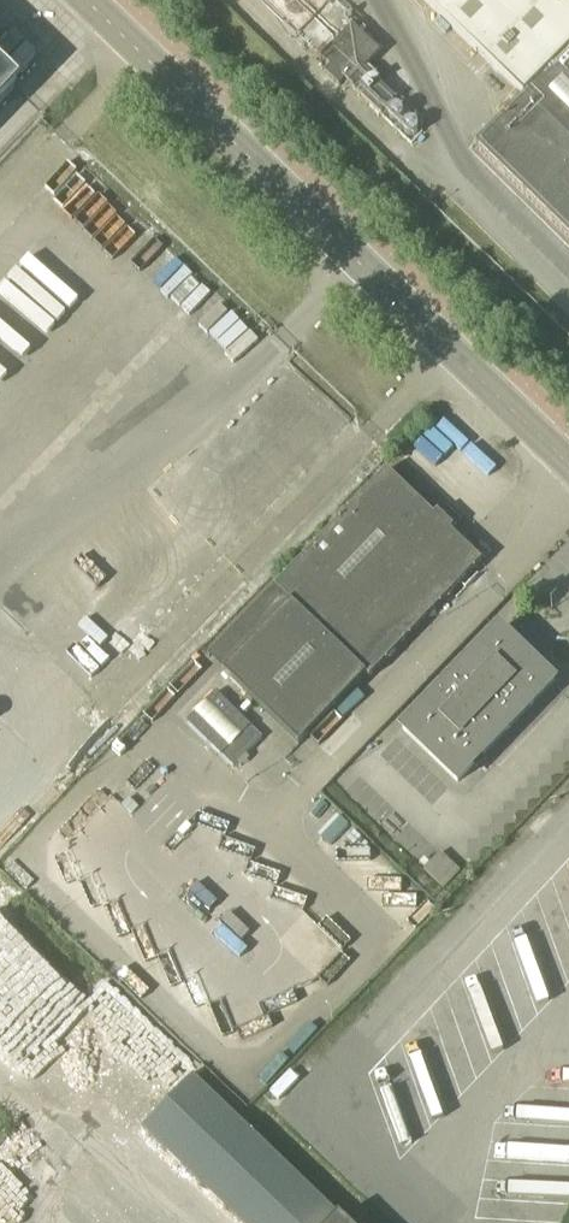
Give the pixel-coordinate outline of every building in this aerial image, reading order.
[(525,99),(477,148),(568,238),(568,0),(422,0),(525,99)] [(364,68),(381,52),(353,24),(328,50),(326,47),(318,55),(331,67),(326,72),(341,86),(346,81),(381,115),(397,99),(364,68)] [(0,45),(0,65),(14,78),(36,54),(11,32),(0,45)] [(14,89),(0,76),(0,103),(14,89)] [(14,251),(138,365),(205,292),(80,178),(14,251)] [(0,268),(0,402),(73,469),(140,396),(0,268)] [(224,672),(300,745),(367,675),(370,678),(474,570),(483,561),(388,470),(276,587),(291,602),(224,672)] [(43,618),(89,666),(192,571),(147,522),(43,618)] [(483,756),(553,684),(556,682),(535,661),(537,659),(515,638),(513,640),(500,628),(403,730),(458,783),(475,766),(478,769),(487,760),(483,756)] [(234,767),(236,765),(262,738),(216,693),(188,722),(234,767)] [(444,888),(460,872),(441,853),(425,870),(444,888)] [(241,1222),(347,1222),(194,1076),(143,1129),(241,1222)]
